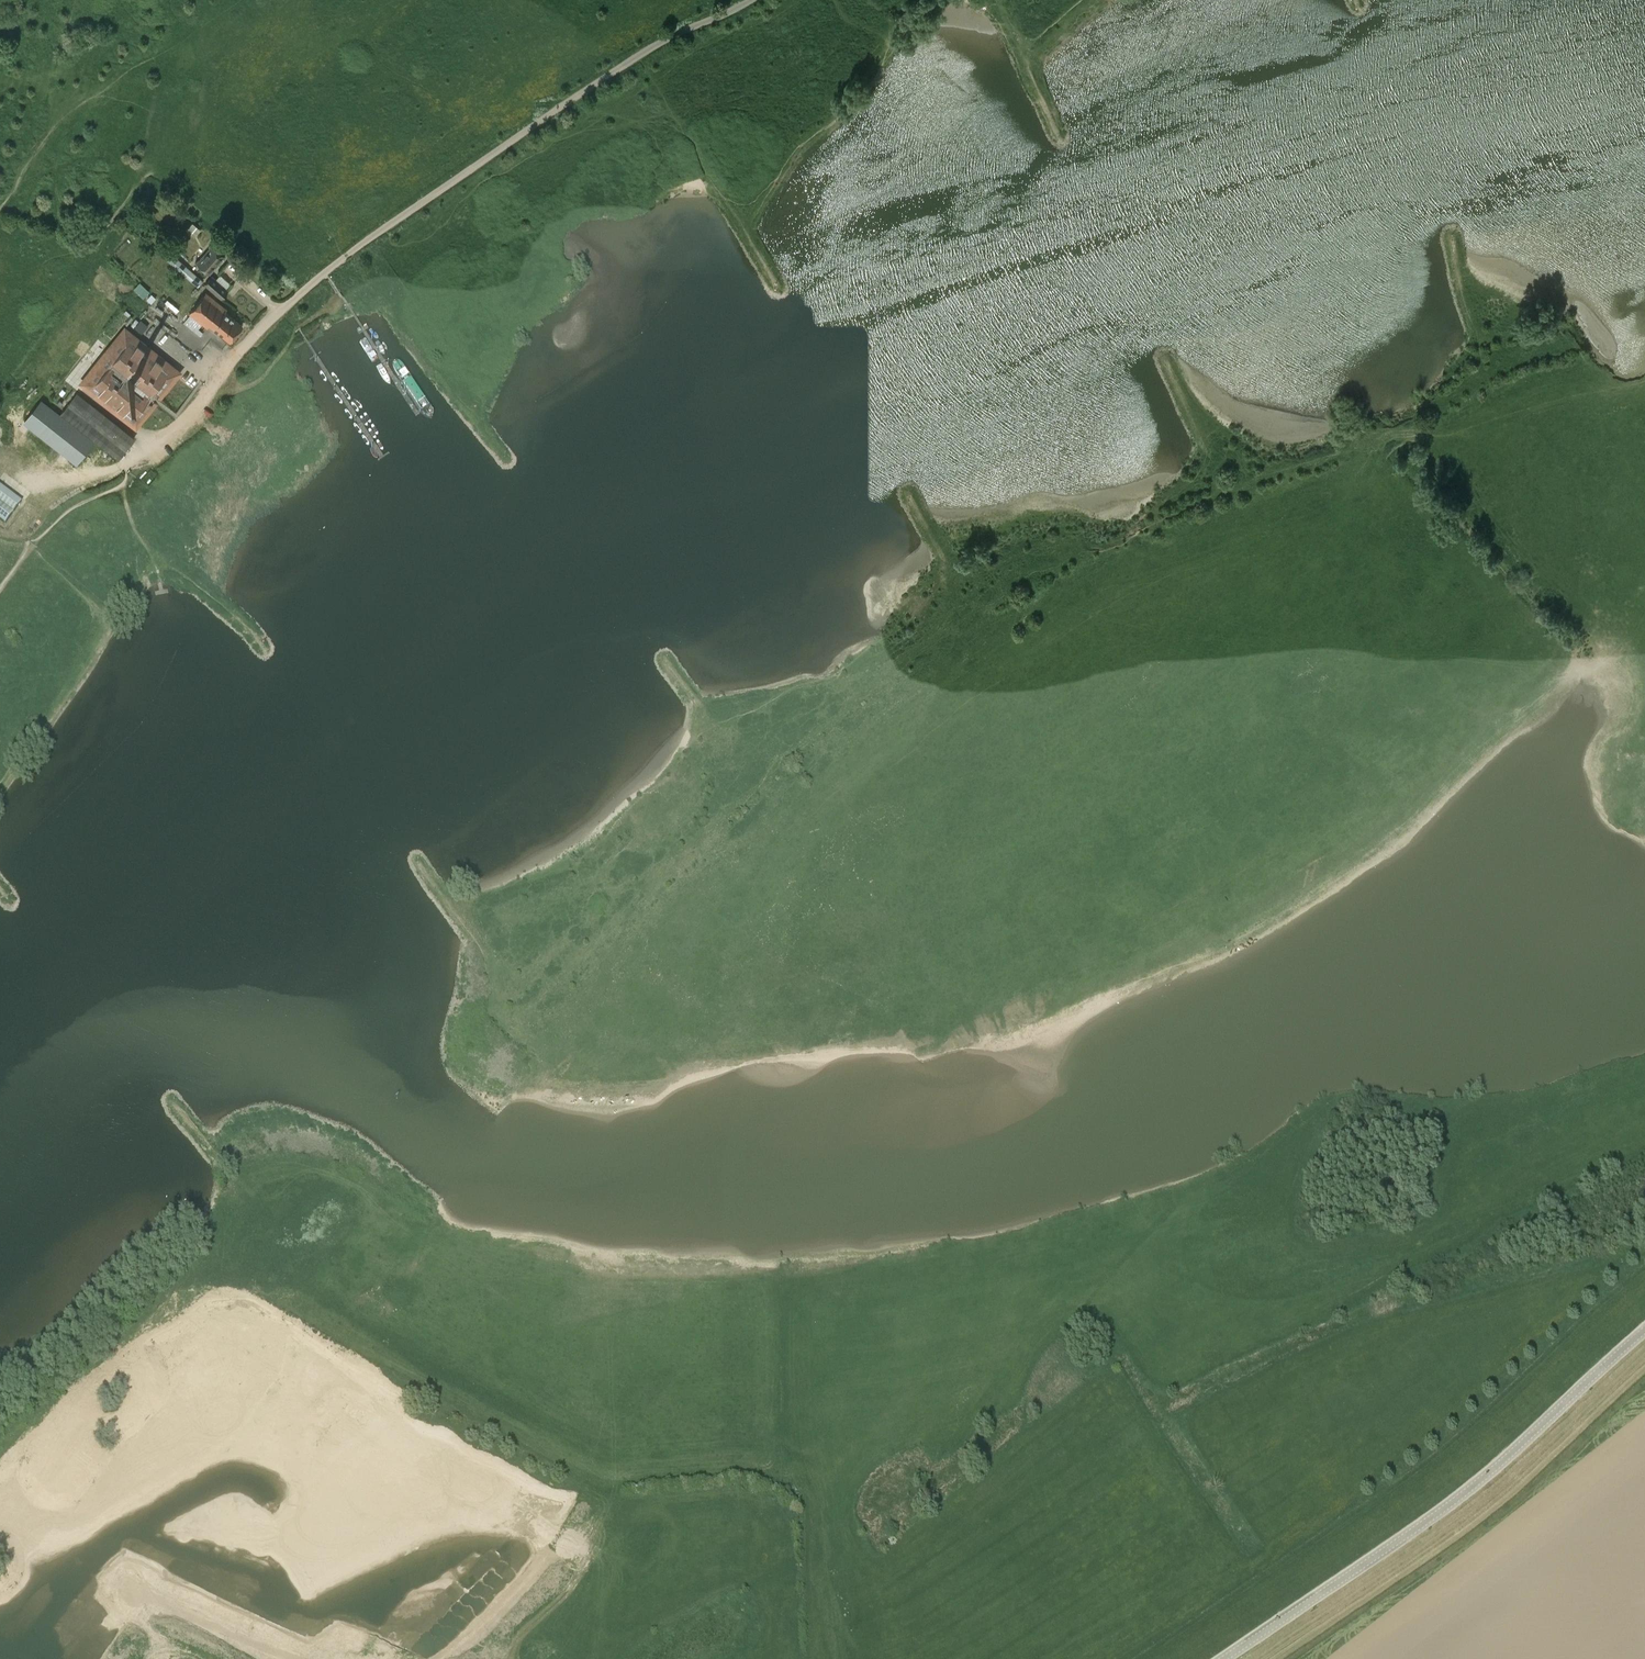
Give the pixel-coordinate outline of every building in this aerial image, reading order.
[(192,223),(187,230),(195,237),(200,229),(192,223)] [(212,245),(197,262),(208,273),(224,256),(212,245)] [(187,268),(177,259),(173,264),(183,273),(187,268)] [(196,275),(192,280),(198,286),(203,281),(196,275)] [(228,290),(216,279),(212,275),(204,284),(220,299),(228,290)] [(143,297),(149,290),(139,282),(133,289),(143,297)] [(206,292),(189,313),(206,326),(208,324),(229,340),(241,325),(221,309),(223,306),(206,292)] [(152,294),(147,300),(151,303),(156,298),(152,294)] [(141,321),(135,328),(142,333),(147,326),(141,321)] [(132,419),(153,393),(172,370),(126,333),(86,382),(132,419)] [(134,438),(77,393),(61,414),(118,459),(134,438)] [(77,463),(93,442),(40,401),(24,421),(77,463)] [(5,524),(21,503),(0,488),(0,520),(5,524)]
